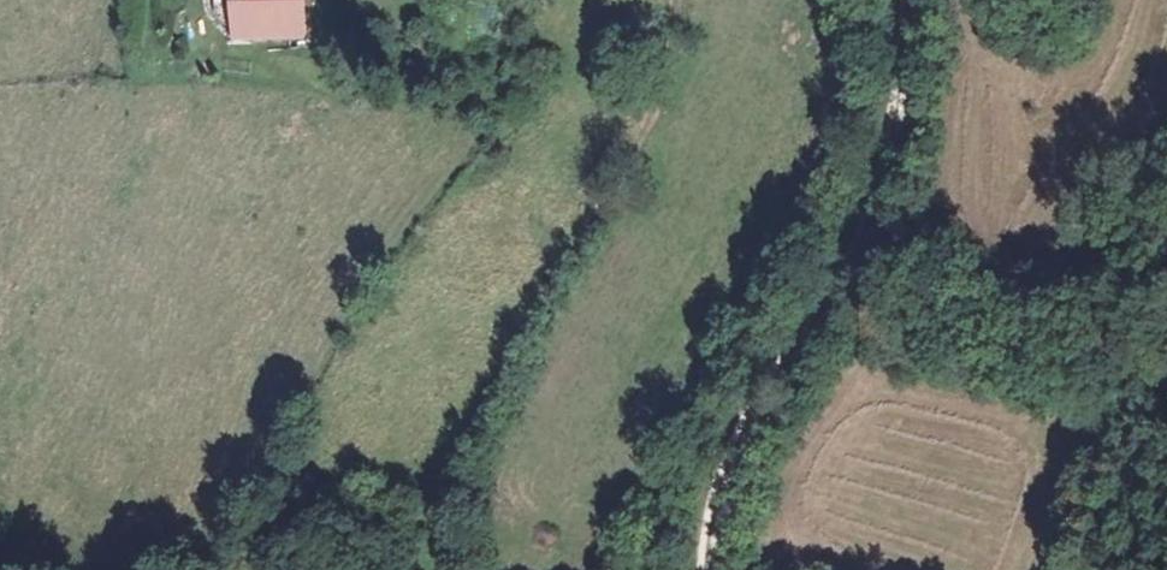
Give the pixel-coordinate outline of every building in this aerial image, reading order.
[(244,41),(311,35),(308,0),(241,0),(244,41)]
